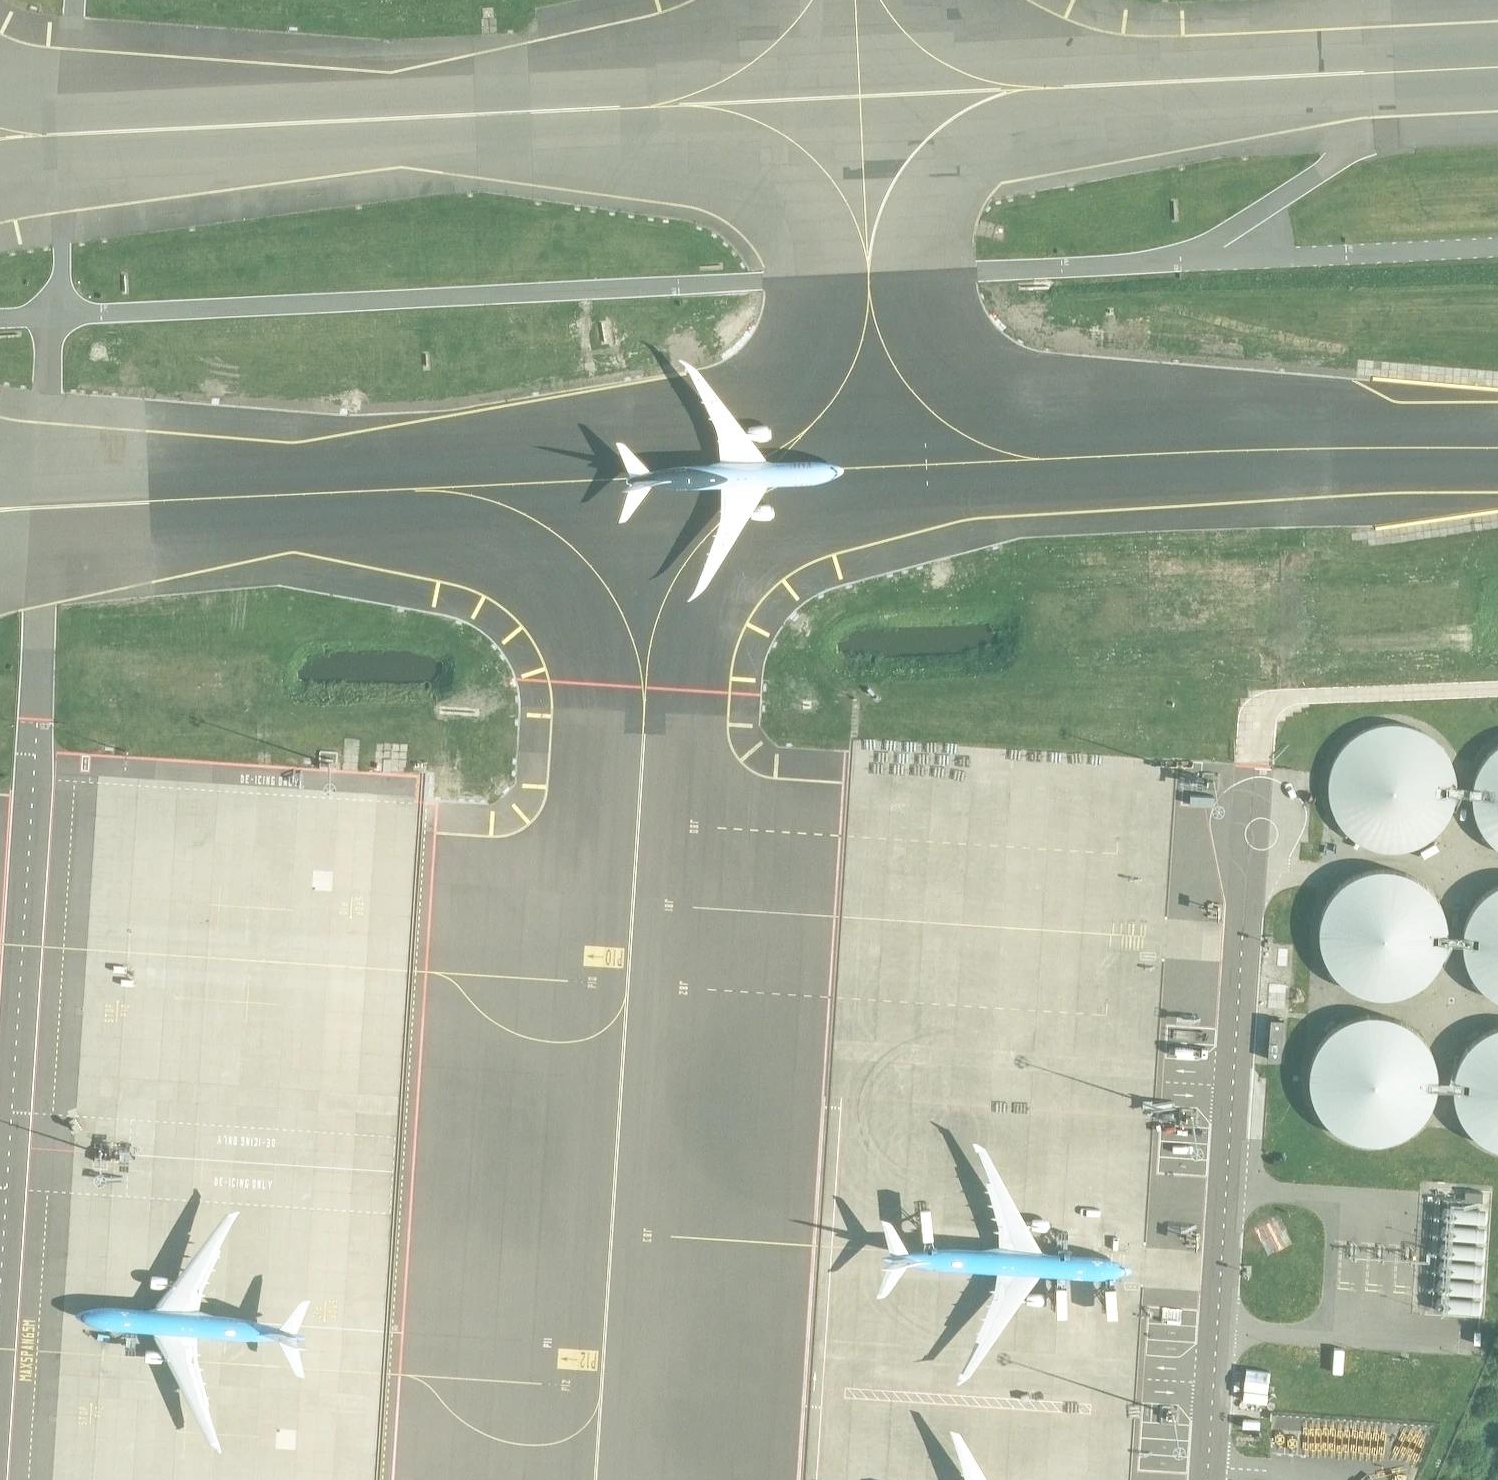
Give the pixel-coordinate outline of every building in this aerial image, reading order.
[(1330,776),(1331,798),(1342,822),(1362,839),(1387,847),(1414,843),(1436,829),(1451,808),(1456,784),(1451,759),(1436,738),(1415,725),(1390,721),(1368,725),(1350,737),(1336,755),(1330,776)] [(1475,804),(1486,829),(1497,839),(1497,742),(1494,744),(1481,762),(1474,782),(1475,804)] [(1320,916),(1321,938),(1332,962),(1352,980),(1378,987),(1404,984),(1427,970),(1441,949),(1446,924),(1441,899),(1427,879),(1405,865),(1380,861),(1359,866),(1340,878),(1327,895),(1320,916)] [(1466,948),(1478,972),(1497,990),(1497,880),(1486,888),(1472,905),(1466,926),(1466,948)] [(1308,1063),(1309,1085),(1321,1110),(1341,1127),(1366,1135),(1393,1131),(1415,1117),(1430,1096),(1434,1071),(1429,1047),(1415,1026),(1394,1013),(1369,1009),(1347,1013),(1329,1025),(1315,1042),(1308,1063)] [(1454,1096),(1465,1120),(1485,1138),(1497,1141),(1497,1023),(1492,1024),(1473,1036),(1460,1053),(1453,1074),(1454,1096)]
